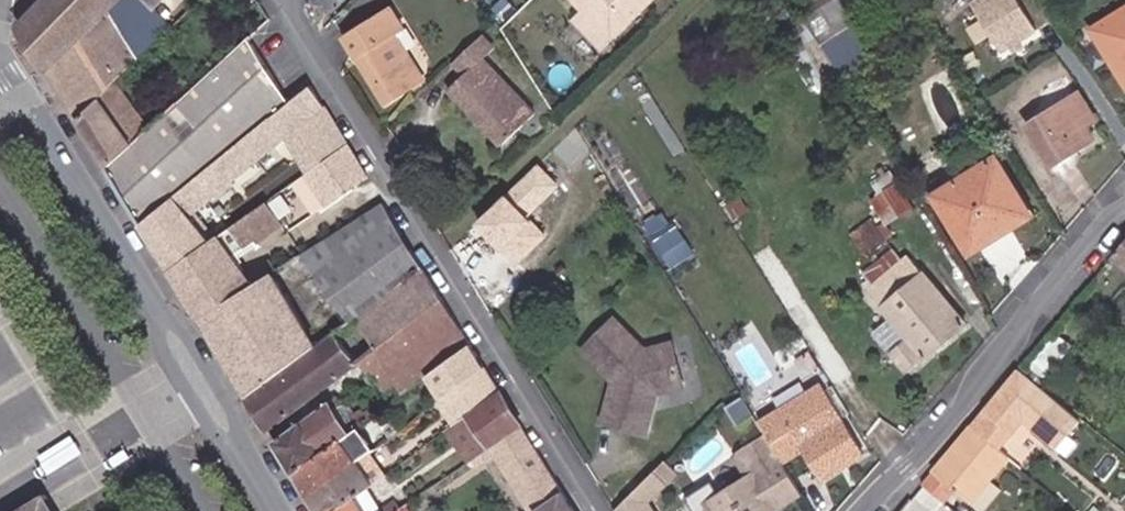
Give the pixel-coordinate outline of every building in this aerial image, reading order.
[(21,26),(78,119),(106,92),(175,28),(158,9),(151,0),(46,0),(21,26)] [(158,9),(167,0),(151,0),(158,9)] [(607,37),(645,0),(570,0),(580,10),(607,37)] [(1011,0),(976,0),(967,6),(997,53),(1031,32),(1011,0)] [(595,49),(607,37),(580,10),(568,22),(595,49)] [(1090,34),(1124,88),(1124,11),(1090,34)] [(399,30),(386,12),(371,21),(361,27),(341,41),(383,108),(417,86),(387,39),(399,30)] [(852,25),(820,54),(841,88),(879,54),(852,25)] [(477,35),(450,62),(459,72),(444,88),(497,143),(530,111),(479,58),(489,47),(477,35)] [(134,147),(108,170),(141,223),(299,95),(269,64),(247,40),(134,147)] [(299,95),(141,223),(171,270),(210,242),(191,212),(300,124),(323,162),(346,146),(309,86),(299,95)] [(106,92),(78,119),(108,170),(134,147),(105,109),(115,100),(106,92)] [(1088,144),(1080,131),(1075,123),(1085,116),(1074,98),(1023,130),(1048,170),(1088,144)] [(1075,123),(1080,131),(1091,124),(1085,116),(1075,123)] [(325,206),(366,177),(346,146),(323,162),(293,184),(306,206),(320,197),(325,206)] [(1026,212),(987,151),(931,185),(970,247),(1026,212)] [(878,202),(906,203),(907,185),(879,183),(878,202)] [(325,206),(320,197),(306,206),(312,216),(325,206)] [(210,242),(171,270),(201,320),(276,271),(271,264),(251,278),(232,249),(278,219),(273,212),(278,209),(271,200),(210,242)] [(276,271),(201,320),(249,397),(423,267),(381,203),(276,271)] [(677,205),(652,217),(673,264),(699,253),(677,205)] [(874,236),(855,246),(861,255),(879,244),(874,236)] [(1113,258),(1124,267),(1124,243),(1113,258)] [(887,319),(873,333),(884,348),(903,370),(921,356),(923,359),(963,326),(905,258),(875,285),(870,280),(862,287),(887,319)] [(423,267),(249,397),(268,429),(355,365),(442,299),(423,267)] [(442,299),(355,365),(357,369),(377,396),(386,390),(394,400),(428,375),(470,343),(442,299)] [(643,353),(611,321),(582,352),(618,388),(616,396),(613,395),(606,424),(648,435),(658,395),(682,388),(670,346),(643,353)] [(486,368),(470,343),(428,375),(442,399),(486,368)] [(501,392),(486,368),(442,399),(456,422),(501,392)] [(1019,370),(972,426),(989,440),(997,432),(1005,438),(1020,420),(1027,426),(1051,398),(1052,397),(1019,370)] [(862,454),(817,383),(784,402),(757,419),(780,455),(800,444),(821,480),(862,454)] [(522,426),(501,392),(456,422),(445,430),(467,463),(476,458),(522,426)] [(1078,423),(1051,398),(1027,426),(1054,449),(1078,423)] [(334,400),(276,442),(295,473),(322,455),(359,427),(368,419),(365,416),(362,419),(358,415),(349,421),(334,400)] [(522,426),(476,458),(479,463),(495,453),(532,510),(533,510),(563,491),(522,426)] [(929,476),(950,495),(956,488),(972,502),(1011,457),(998,446),(989,440),(972,426),(929,476)] [(322,455),(295,473),(309,497),(358,464),(375,450),(359,427),(322,455)] [(989,440),(998,446),(1005,438),(997,432),(989,440)] [(703,503),(707,510),(771,510),(800,493),(762,433),(734,450),(749,475),(703,503)] [(664,462),(613,510),(614,510),(653,510),(649,504),(678,476),(664,462)] [(309,497),(318,510),(338,510),(364,494),(374,486),(358,464),(309,497)] [(913,495),(933,510),(935,510),(945,501),(950,495),(929,476),(913,495)] [(563,491),(533,510),(575,510),(563,491)] [(48,493),(18,510),(60,510),(48,493)] [(338,510),(377,510),(364,494),(338,510)] [(391,503),(379,510),(396,510),(391,503)]
